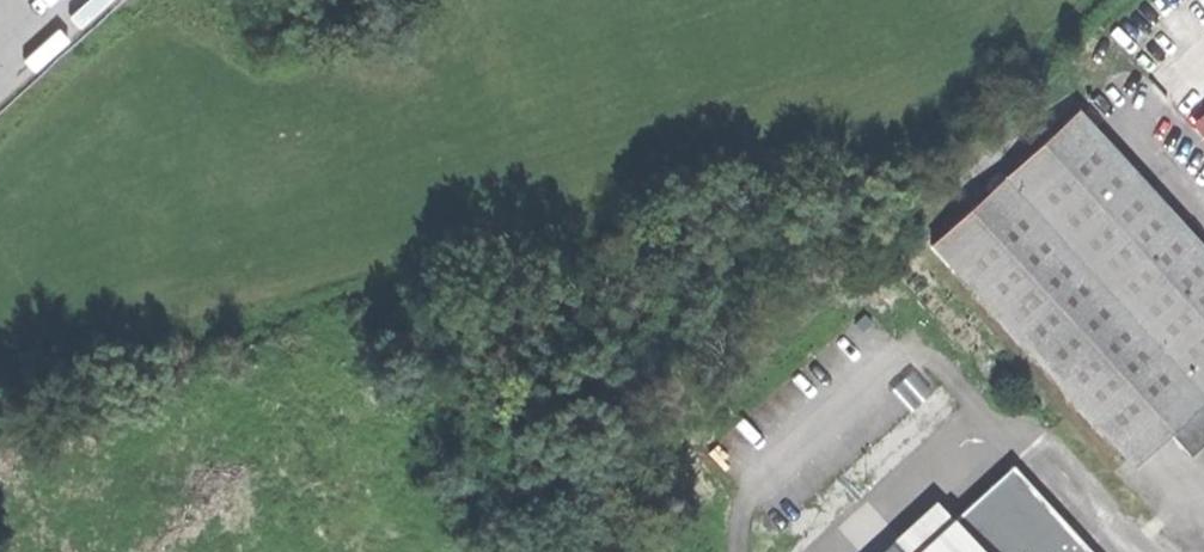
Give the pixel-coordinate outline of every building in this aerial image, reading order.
[(1134,465),(1172,430),(1193,452),(1203,442),(1203,254),(1072,112),(929,244),(1134,465)] [(1014,463),(917,551),(1095,551),(1014,463)]
